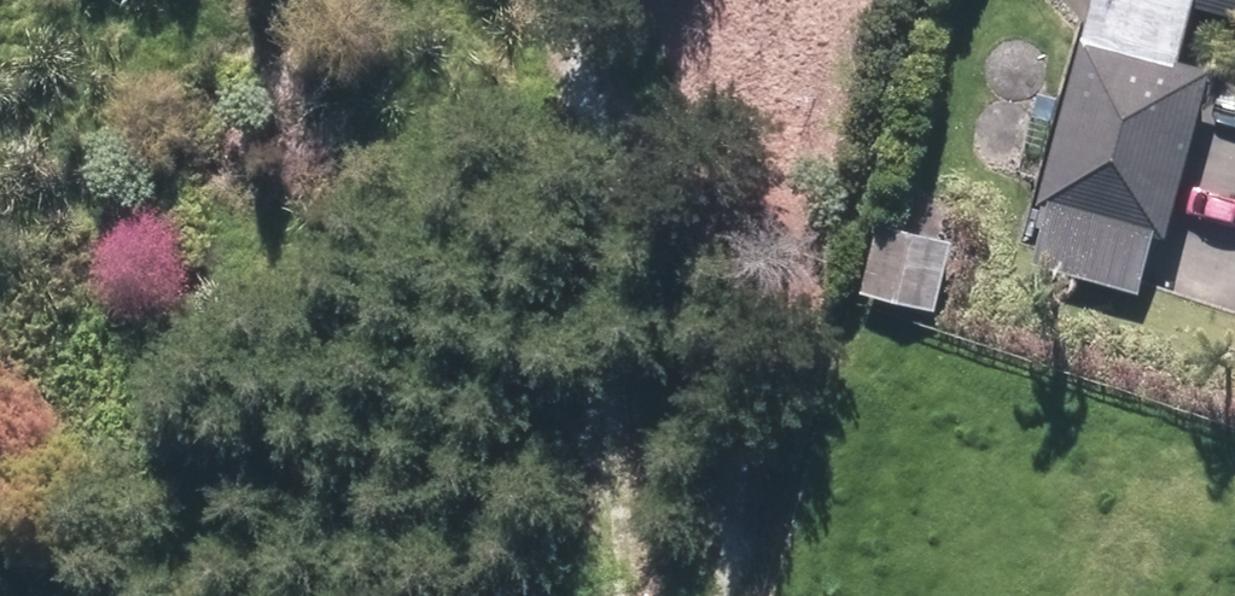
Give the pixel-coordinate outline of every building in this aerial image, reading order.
[(1095,33),(1085,32),(1043,203),(1058,207),(1044,260),(1149,288),(1163,236),(1176,239),(1223,68),(1190,59),(1204,0),(1103,0),(1095,33)] [(932,305),(951,234),(892,217),(872,288),(932,305)]
